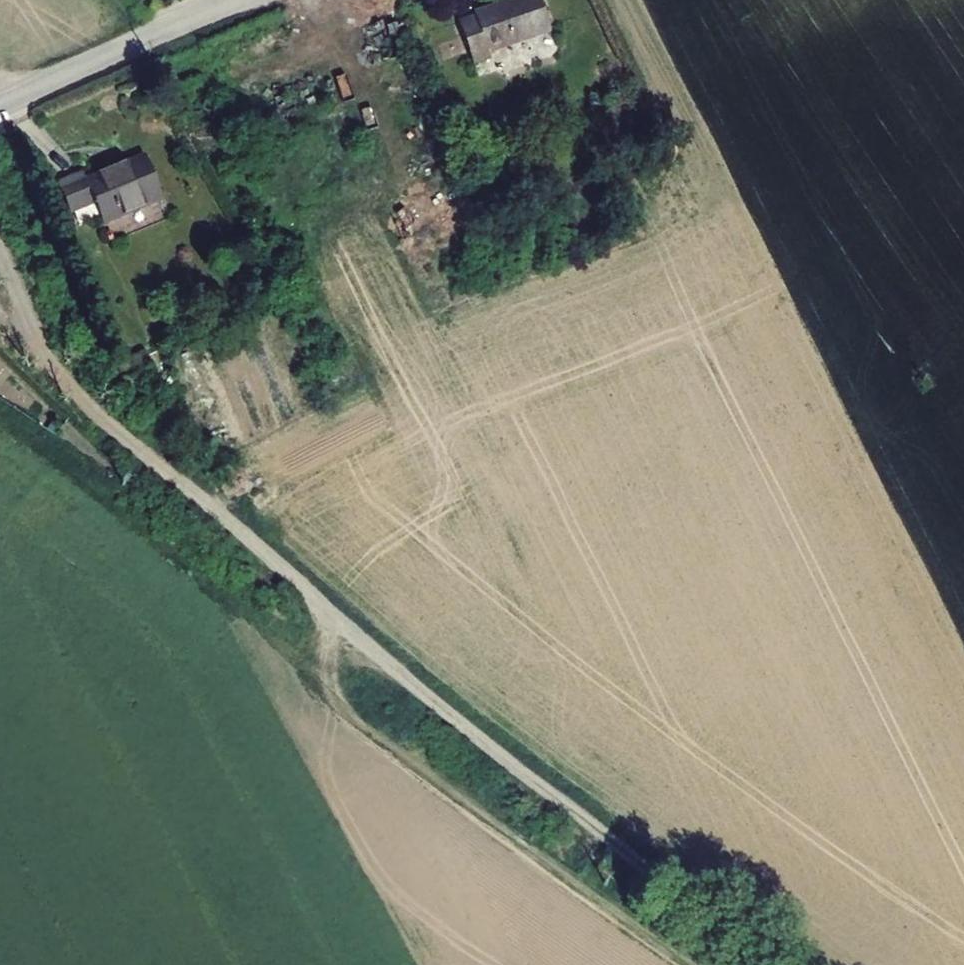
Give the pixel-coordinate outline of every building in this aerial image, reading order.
[(545,37),(531,0),(504,11),(502,6),(468,19),(471,25),(454,31),(471,75),(488,68),(485,60),(545,37)] [(166,197),(146,151),(88,173),(85,165),(59,178),(73,210),(98,197),(107,222),(166,197)]
